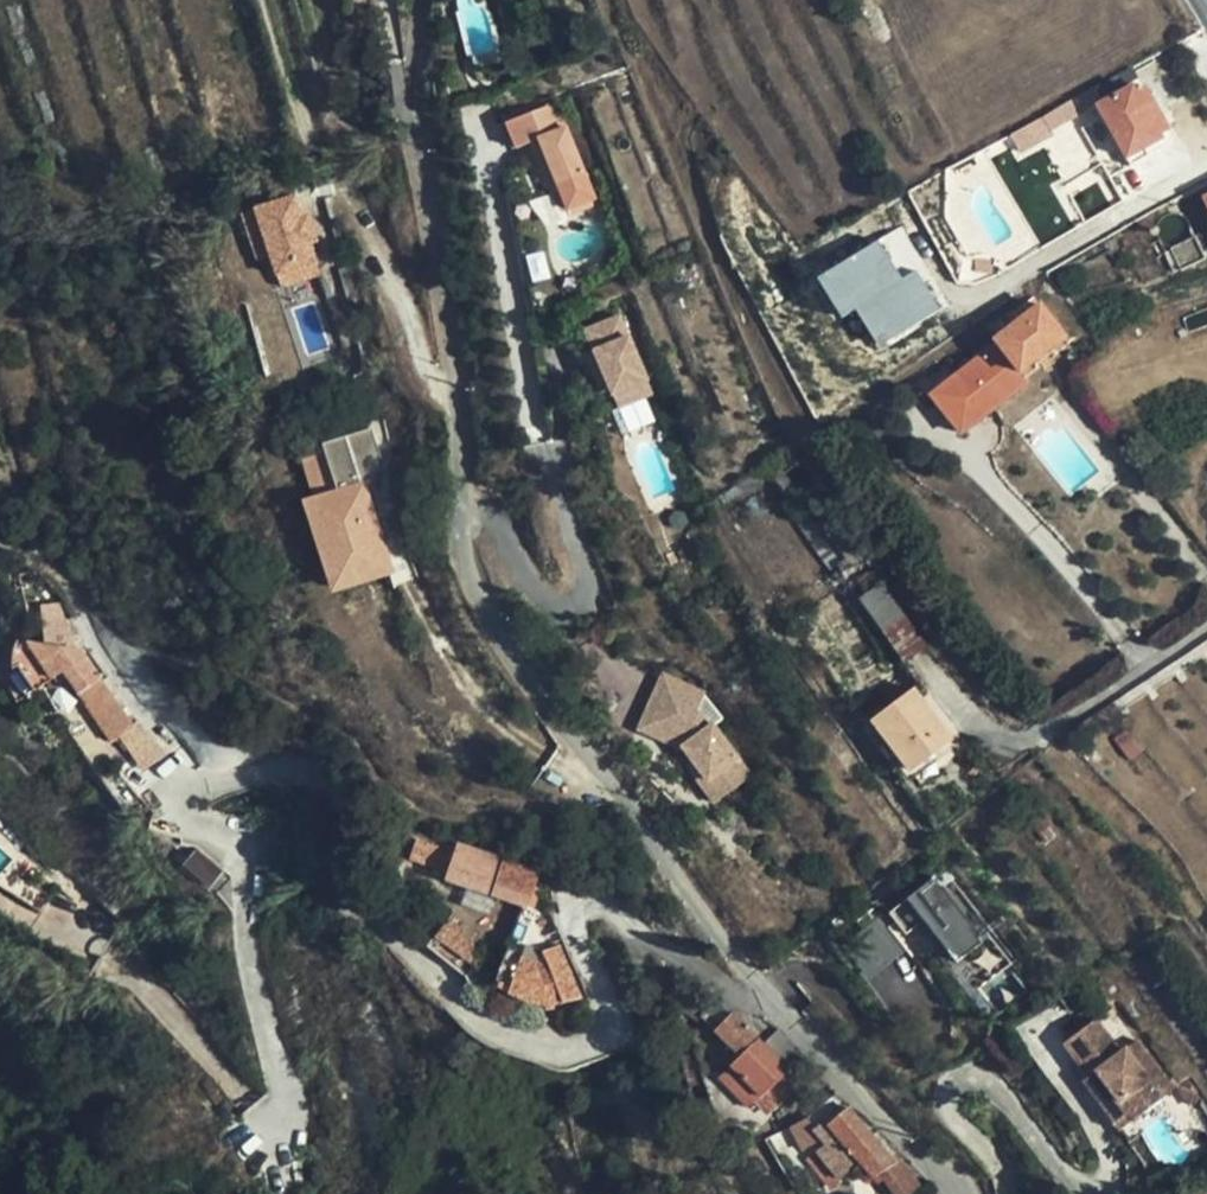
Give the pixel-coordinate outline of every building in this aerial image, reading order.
[(1096,87),(1073,99),(1080,112),(1087,107),(1085,104),(1100,95),(1096,87)] [(1098,106),(1126,157),(1145,147),(1161,138),(1159,134),(1169,129),(1146,88),(1137,93),(1134,87),(1098,106)] [(1073,99),(1054,110),(1061,123),(1080,112),(1073,99)] [(553,104),(542,108),(547,120),(558,115),(553,104)] [(542,108),(502,125),(512,149),(525,143),(536,168),(543,165),(554,192),(563,212),(592,200),(558,115),(547,120),(542,108)] [(999,169),(1021,156),(1015,144),(993,155),(999,169)] [(1145,147),(1126,157),(1132,167),(1150,157),(1145,147)] [(543,165),(536,168),(546,195),(554,192),(543,165)] [(305,215),(298,193),(244,210),(259,259),(272,255),(283,287),(325,274),(315,242),(319,241),(310,213),(305,215)] [(1188,241),(1173,247),(1170,249),(1182,270),(1206,259),(1196,237),(1188,241)] [(917,269),(902,277),(880,239),(817,275),(842,319),(858,310),(879,346),(941,312),(917,269)] [(1032,306),(1026,298),(1003,315),(1010,323),(1032,306)] [(1059,341),(1032,306),(1010,323),(983,344),(986,350),(918,403),(950,443),(988,412),(976,398),(1007,375),(1010,380),(1059,341)] [(621,314),(586,329),(596,350),(612,388),(620,408),(655,393),(621,314)] [(1064,347),(1059,341),(1010,380),(1015,386),(1064,347)] [(612,388),(596,350),(587,354),(604,391),(612,388)] [(1007,375),(976,398),(988,412),(1018,389),(1015,386),(1010,380),(1007,375)] [(373,440),(327,455),(342,500),(317,509),(341,581),(388,566),(380,540),(377,529),(366,497),(383,471),(373,440)] [(342,500),(327,455),(302,462),(317,509),(342,500)] [(317,509),(309,511),(338,600),(393,582),(388,566),(341,581),(317,509)] [(711,544),(704,526),(692,531),(698,548),(711,544)] [(382,527),(377,529),(380,540),(386,539),(382,527)] [(905,660),(927,644),(884,582),(861,597),(905,660)] [(38,623),(40,640),(62,636),(59,619),(38,623)] [(62,636),(67,664),(75,665),(70,635),(62,636)] [(40,640),(45,663),(67,664),(62,636),(40,640)] [(131,757),(142,749),(82,665),(75,665),(67,664),(45,663),(17,660),(16,660),(15,661),(15,662),(14,662),(13,663),(13,664),(12,664),(12,666),(11,667),(11,668),(10,668),(10,670),(10,672),(10,674),(9,675),(9,676),(9,677),(9,678),(10,679),(10,680),(11,682),(10,682),(11,683),(11,684),(12,685),(12,686),(30,711),(64,687),(113,754),(123,747),(131,757)] [(663,673),(654,694),(697,711),(705,691),(663,673)] [(941,736),(906,686),(867,714),(903,764),(941,736)] [(697,711),(654,694),(650,704),(694,721),(702,733),(711,726),(701,713),(697,711)] [(694,721),(650,704),(640,728),(676,743),(681,753),(686,749),(697,763),(711,782),(722,773),(734,791),(756,774),(716,722),(711,726),(702,733),(694,721)] [(711,782),(697,763),(691,767),(717,803),(734,791),(722,773),(711,782)] [(436,860),(439,847),(413,839),(408,859),(424,863),(426,858),(436,860)] [(583,990),(549,919),(548,898),(549,888),(537,884),(541,867),(461,843),(448,880),(526,909),(494,990),(513,996),(526,999),(543,1001),(556,1000),(568,998),(583,990)] [(910,903),(893,917),(900,926),(910,939),(927,925),(949,953),(959,967),(974,956),(988,945),(938,881),(910,903)] [(485,950),(441,919),(424,945),(467,977),(485,950)] [(1099,1020),(1066,1045),(1082,1067),(1089,1061),(1135,1123),(1177,1091),(1140,1042),(1124,1053),(1099,1020)] [(801,1052),(778,1026),(761,1040),(784,1066),(801,1052)] [(1089,1061),(1082,1067),(1091,1078),(1084,1084),(1122,1133),(1133,1124),(1135,1123),(1089,1061)] [(741,1103),(750,1114),(793,1077),(784,1066),(741,1103)] [(872,1175),(877,1172),(892,1157),(845,1106),(821,1128),(828,1137),(825,1143),(824,1145),(816,1151),(841,1179),(860,1162),(872,1175)] [(805,1123),(792,1129),(803,1153),(817,1146),(805,1123)] [(828,1137),(821,1128),(817,1123),(811,1129),(824,1145),(825,1143),(828,1137)] [(1133,1124),(1122,1133),(1130,1145),(1142,1137),(1133,1124)] [(816,1151),(804,1162),(831,1193),(832,1193),(844,1183),(841,1179),(816,1151)] [(896,1193),(905,1193),(923,1184),(896,1153),(892,1157),(877,1172),(896,1193)]
